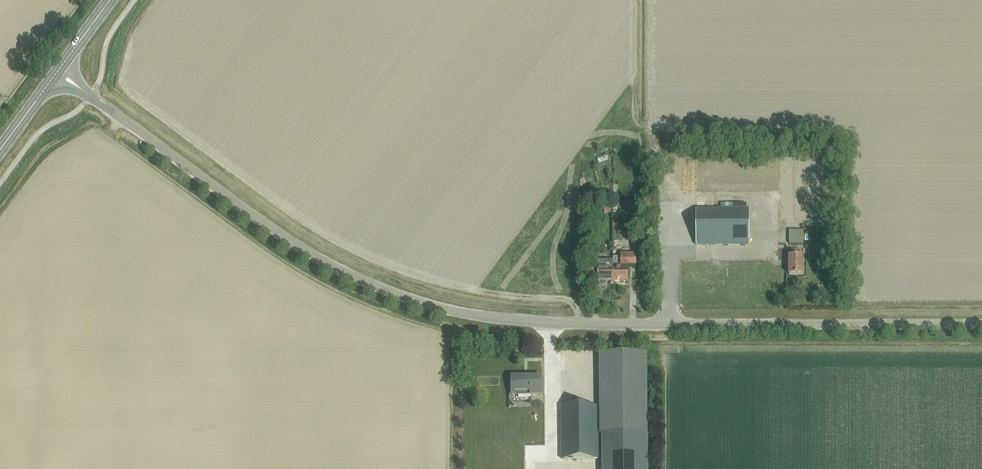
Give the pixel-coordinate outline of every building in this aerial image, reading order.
[(696,246),(749,246),(749,210),(696,210),(696,246)] [(789,244),(803,244),(803,231),(789,231),(789,244)] [(802,276),(802,257),(799,257),(799,250),(789,250),(789,257),(789,276),(802,276)] [(613,270),(613,282),(628,282),(628,270),(628,266),(636,266),(636,255),(621,255),(621,265),(618,265),(618,270),(613,270)] [(613,270),(613,261),(598,261),(598,270),(598,282),(613,282),(613,270)] [(601,435),(602,468),(648,468),(648,434),(646,434),(645,354),(601,354),(601,435)] [(496,379),(496,371),(475,371),(476,380),(496,379)] [(542,396),(542,377),(512,377),(512,396),(542,396)] [(561,460),(598,460),(597,407),(561,407),(561,460)]
